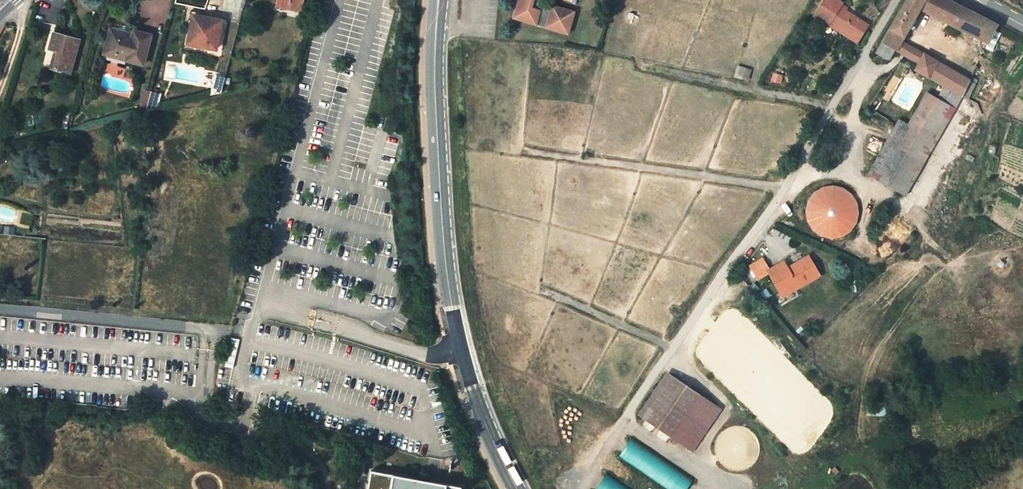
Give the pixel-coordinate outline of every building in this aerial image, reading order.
[(275,6),(285,9),(287,2),(294,4),(295,0),(277,0),(275,6)] [(294,4),(287,2),(285,9),(298,12),(302,0),(295,0),(294,4)] [(513,17),(566,33),(573,12),(551,6),(550,8),(546,7),(544,6),(543,5),(542,2),(542,1),(542,0),(518,0),(513,17)] [(837,0),(822,0),(813,14),(827,23),(829,20),(850,33),(848,36),(855,41),(866,24),(837,6),(840,2),(837,0)] [(882,42),(888,46),(895,49),(896,50),(901,41),(919,9),(924,0),(906,0),(882,42)] [(932,15),(940,0),(924,0),(919,9),(932,15)] [(987,43),(986,45),(985,48),(992,51),(1000,33),(993,30),(996,25),(947,0),(940,0),(932,15),(983,41),(987,43)] [(222,20),(189,14),(188,23),(191,23),(188,45),(216,49),(222,20)] [(829,20),(827,23),(848,36),(850,33),(829,20)] [(111,28),(110,30),(133,36),(133,34),(111,28)] [(133,36),(110,30),(104,51),(127,57),(126,60),(144,64),(152,35),(134,30),(133,34),(133,36)] [(80,40),(54,33),(49,49),(59,52),(54,68),(71,73),(80,40)] [(912,59),(917,50),(901,41),(896,50),(912,59)] [(875,54),(882,57),(888,46),(882,42),(875,54)] [(882,57),(888,61),(895,49),(888,46),(882,57)] [(969,80),(917,50),(912,59),(918,63),(914,69),(944,86),(961,96),(969,80)] [(49,67),(54,68),(59,52),(54,51),(49,67)] [(127,57),(104,51),(103,54),(126,60),(127,57)] [(749,80),(751,70),(745,68),(742,78),(749,80)] [(221,91),(225,77),(214,74),(208,95),(221,91)] [(967,98),(975,83),(969,80),(961,96),(967,98)] [(961,96),(944,86),(938,97),(955,107),(961,96)] [(161,93),(151,90),(145,111),(156,108),(161,93)] [(926,93),(907,125),(899,120),(898,121),(907,126),(936,141),(954,109),(926,93)] [(905,196),(936,141),(907,126),(898,121),(886,141),(895,146),(904,151),(884,184),(905,196)] [(895,146),(886,141),(867,174),(884,184),(904,151),(895,146)] [(155,146),(147,147),(148,154),(155,154),(155,146)] [(814,194),(810,198),(807,207),(806,212),(807,217),(810,226),(814,230),(818,233),(822,236),(828,237),(833,238),(838,237),(846,233),(850,230),(854,226),(857,217),(858,212),(857,207),(854,198),(850,194),(846,191),(842,188),(836,187),(831,186),(826,187),(818,191),(814,194)] [(787,267),(783,261),(770,269),(764,258),(750,266),(758,280),(769,274),(780,291),(796,282),(798,286),(820,274),(808,256),(787,267)] [(782,296),(798,286),(796,282),(780,291),(782,296)] [(701,393),(674,375),(667,385),(646,416),(672,434),(701,393)] [(667,385),(661,381),(639,412),(646,416),(667,385)] [(717,404),(701,393),(672,434),(688,446),(717,404)] [(886,402),(866,403),(865,417),(885,417),(886,402)] [(458,488),(367,471),(364,488),(458,488)] [(597,488),(629,488),(606,474),(597,488)]
